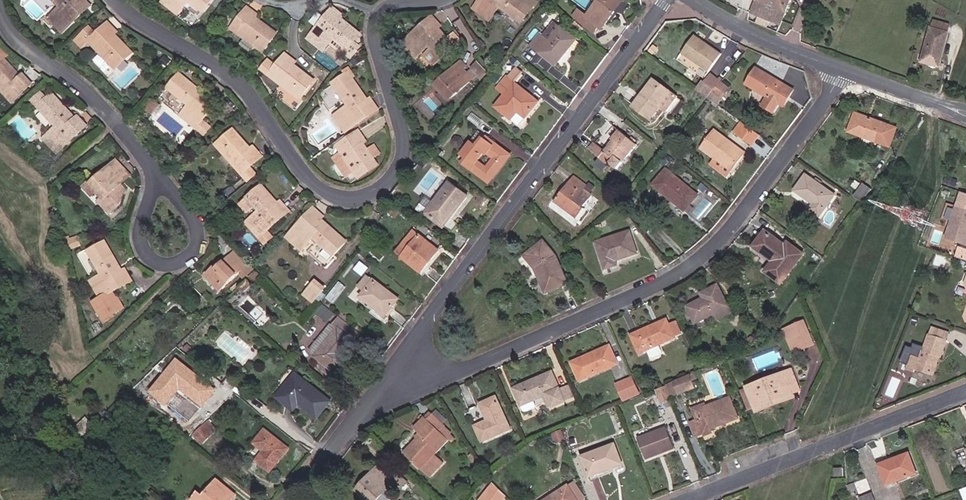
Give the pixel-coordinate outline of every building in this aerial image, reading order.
[(55,4),(51,0),(26,0),(24,3),(40,19),(55,4)] [(82,3),(79,0),(55,0),(69,16),(57,28),(65,38),(85,20),(76,9),(82,3)] [(214,4),(209,0),(171,0),(164,9),(180,21),(190,8),(203,18),(214,4)] [(523,3),(520,0),(477,0),(472,6),(486,18),(499,5),(519,23),(536,2),(534,0),(526,0),(523,3)] [(592,13),(585,8),(578,16),(602,34),(606,28),(609,30),(630,0),(603,0),(592,13)] [(791,0),(755,0),(750,11),(780,24),(791,0)] [(85,20),(94,13),(84,2),(82,3),(76,9),(85,20)] [(250,22),(255,16),(256,14),(246,7),(240,15),(250,22)] [(334,25),(341,18),(342,16),(332,8),(325,17),(334,25)] [(259,46),(263,49),(276,31),(255,16),(250,22),(240,15),(231,27),(247,38),(243,44),(254,53),(259,46)] [(349,47),(360,33),(341,18),(334,25),(325,17),(309,38),(325,51),(336,37),(349,47)] [(430,33),(436,28),(440,24),(433,18),(423,26),(430,33)] [(583,37),(558,21),(547,35),(544,33),(535,46),(563,64),(583,37)] [(934,60),(943,63),(951,36),(948,35),(950,28),(935,23),(922,66),(931,69),(934,60)] [(434,57),(453,39),(448,33),(444,36),(436,28),(430,33),(423,26),(403,46),(412,57),(424,45),(434,57)] [(101,40),(110,50),(119,42),(120,41),(111,31),(101,40)] [(84,42),(117,78),(135,60),(119,42),(110,50),(101,40),(98,43),(91,36),(84,42)] [(706,70),(718,54),(693,37),(682,53),(706,70)] [(10,58),(2,49),(0,50),(0,55),(6,61),(10,58)] [(701,75),(706,70),(682,53),(678,59),(701,75)] [(24,81),(6,61),(0,55),(0,91),(15,106),(25,97),(16,88),(24,81)] [(287,72),(293,66),(294,64),(285,57),(278,65),(287,72)] [(931,69),(940,72),(943,63),(934,60),(931,69)] [(487,73),(478,61),(470,67),(475,74),(479,79),(487,73)] [(262,70),(298,99),(312,81),(293,66),(287,72),(278,65),(276,67),(269,62),(262,70)] [(461,71),(464,69),(458,63),(434,86),(439,91),(447,100),(472,77),(466,70),(463,73),(461,71)] [(529,72),(521,66),(501,88),(509,95),(500,108),(519,121),(524,113),(534,119),(546,101),(520,82),(529,72)] [(472,77),(475,74),(470,67),(466,70),(472,77)] [(790,98),(795,90),(757,68),(746,86),(766,99),(762,106),(775,114),(786,96),(790,98)] [(699,89),(719,105),(733,88),(713,72),(699,89)] [(346,131),(369,115),(362,105),(368,101),(347,73),(333,83),(349,105),(334,115),(346,131)] [(198,104),(204,95),(177,76),(171,84),(176,88),(170,96),(186,107),(178,117),(203,134),(208,127),(200,122),(208,111),(198,104)] [(25,97),(35,88),(26,78),(24,81),(16,88),(25,97)] [(680,98),(670,90),(655,78),(634,105),(649,117),(658,106),(667,114),(680,98)] [(165,92),(170,96),(176,88),(171,84),(165,92)] [(447,100),(439,91),(435,95),(445,105),(449,102),(447,100)] [(198,104),(208,111),(215,100),(206,93),(204,95),(198,104)] [(69,132),(77,124),(54,100),(49,104),(43,98),(34,107),(58,132),(46,144),(60,158),(78,141),(69,132)] [(369,115),(377,109),(370,99),(368,101),(362,105),(369,115)] [(868,125),(870,119),(856,113),(854,119),(868,125)] [(848,135),(889,150),(897,129),(870,119),(868,125),(854,119),(848,135)] [(744,124),(741,121),(733,133),(736,135),(744,124)] [(78,141),(88,131),(79,122),(77,124),(69,132),(78,141)] [(736,135),(751,145),(760,134),(744,124),(736,135)] [(252,166),(243,157),(252,150),(235,130),(218,145),(249,180),(257,173),(251,167),(252,166)] [(616,170),(636,145),(618,130),(609,141),(612,143),(605,151),(594,142),(586,152),(606,167),(608,164),(616,170)] [(745,153),(713,130),(699,147),(717,160),(712,166),(728,177),(745,153)] [(360,144),(362,143),(356,132),(346,138),(351,148),(360,144)] [(483,144),(477,140),(467,155),(472,157),(468,163),(496,185),(517,154),(491,135),(483,144)] [(373,167),(368,160),(376,156),(371,147),(364,151),(360,144),(351,148),(346,138),(333,145),(337,152),(327,158),(338,177),(343,175),(341,172),(347,168),(353,178),(373,167)] [(243,157),(252,166),(262,157),(254,148),(252,150),(243,157)] [(422,159),(425,157),(416,150),(410,157),(419,164),(422,159)] [(118,183),(125,176),(111,162),(108,165),(114,171),(109,175),(118,183)] [(116,184),(118,183),(109,175),(114,171),(108,165),(93,180),(91,182),(99,190),(105,196),(97,203),(107,214),(118,205),(123,192),(116,184)] [(686,213),(699,196),(668,170),(654,188),(686,213)] [(841,196),(809,173),(797,193),(818,205),(814,210),(826,219),(841,196)] [(582,207),(573,201),(585,187),(570,176),(549,202),(571,220),(582,207)] [(91,197),(99,190),(91,182),(93,180),(90,177),(81,187),(91,197)] [(476,195),(454,180),(431,213),(451,228),(476,195)] [(857,197),(867,203),(876,190),(867,184),(857,197)] [(264,232),(279,218),(269,207),(276,202),(260,185),(245,199),(257,213),(244,224),(263,244),(270,238),(264,232)] [(389,200),(395,206),(401,198),(395,193),(389,200)] [(428,198),(421,209),(427,213),(434,202),(428,198)] [(279,218),(287,210),(278,200),(276,202),(269,207),(279,218)] [(960,206),(950,239),(965,244),(965,208),(960,206)] [(313,227),(320,221),(321,220),(313,210),(304,218),(313,227)] [(329,259),(343,246),(320,221),(313,227),(304,218),(284,238),(298,253),(312,240),(329,259)] [(445,250),(418,229),(400,253),(427,274),(445,250)] [(791,244),(770,229),(757,248),(777,262),(770,272),(786,285),(810,254),(793,241),(791,244)] [(610,260),(632,254),(626,232),(590,242),(598,269),(611,266),(610,260)] [(89,240),(88,237),(74,242),(75,246),(89,240)] [(105,237),(95,243),(101,251),(94,255),(103,270),(92,277),(103,293),(95,298),(102,308),(105,306),(112,315),(119,310),(118,307),(128,300),(123,293),(121,294),(116,286),(125,281),(118,270),(124,266),(105,237)] [(76,250),(90,243),(89,240),(75,246),(76,250)] [(544,290),(563,281),(551,254),(537,240),(523,255),(533,265),(544,290)] [(101,251),(95,243),(89,247),(94,255),(101,251)] [(960,247),(957,257),(965,259),(965,249),(960,247)] [(86,250),(79,254),(89,272),(96,269),(86,250)] [(259,268),(238,250),(220,268),(218,267),(209,275),(225,293),(242,275),(247,280),(259,268)] [(125,281),(134,275),(127,264),(124,266),(118,270),(125,281)] [(399,302),(364,277),(355,289),(362,294),(358,300),(385,320),(399,302)] [(318,278),(304,295),(315,304),(328,287),(318,278)] [(688,306),(694,322),(729,308),(719,286),(702,293),(704,300),(688,306)] [(329,322),(336,313),(324,304),(317,313),(329,322)] [(672,318),(634,334),(644,356),(680,339),(672,318)] [(805,349),(817,344),(808,320),(787,327),(791,338),(799,335),(804,347),(805,349)] [(919,354),(914,369),(923,373),(924,369),(942,375),(948,357),(950,358),(956,340),(943,336),(946,328),(941,326),(934,345),(931,344),(927,356),(919,354)] [(338,358),(342,353),(352,341),(334,328),(312,356),(335,374),(343,362),(338,358)] [(946,328),(943,336),(956,340),(959,333),(946,328)] [(795,350),(804,347),(799,335),(791,338),(795,350)] [(613,344),(575,360),(584,381),(623,366),(613,344)] [(343,362),(347,357),(342,353),(338,358),(343,362)] [(558,385),(550,366),(512,383),(522,407),(524,407),(533,403),(534,401),(532,395),(542,391),(546,389),(551,401),(563,396),(562,395),(558,385)] [(787,388),(795,386),(789,369),(743,386),(753,412),(764,407),(763,403),(789,394),(787,388)] [(337,401),(300,372),(281,398),(298,412),(304,404),(324,420),(337,401)] [(694,375),(678,382),(683,396),(700,389),(694,375)] [(637,378),(620,384),(628,402),(644,395),(637,378)] [(572,390),(567,380),(558,385),(562,395),(572,390)] [(668,398),(677,394),(672,382),(664,385),(668,398)] [(660,401),(668,398),(664,385),(655,389),(660,401)] [(547,403),(551,401),(546,389),(542,391),(547,403)] [(763,403),(764,407),(790,397),(789,394),(763,403)] [(502,397),(484,404),(490,420),(480,425),(488,444),(518,432),(502,397)] [(745,422),(735,397),(711,406),(710,403),(695,408),(700,420),(694,423),(702,442),(719,435),(717,431),(745,422)] [(470,410),(477,422),(487,417),(480,404),(470,410)] [(424,436),(409,453),(435,478),(450,464),(441,456),(458,438),(433,412),(418,429),(424,436)] [(204,445),(218,430),(208,421),(194,435),(204,445)] [(294,449),(269,428),(258,444),(266,451),(260,461),(275,473),(294,449)] [(679,451),(670,428),(642,439),(651,461),(679,451)] [(629,467),(621,444),(585,457),(593,479),(629,467)] [(914,453),(882,463),(891,487),(923,476),(914,453)] [(384,465),(358,491),(371,499),(386,499),(394,489),(404,495),(413,483),(402,474),(398,478),(384,465)] [(843,473),(853,473),(854,466),(844,465),(843,473)] [(858,493),(870,489),(867,478),(855,482),(858,493)] [(573,482),(567,487),(576,499),(584,499),(585,499),(573,482)] [(229,493),(218,483),(209,494),(203,490),(195,499),(223,499),(229,493)] [(504,496),(493,485),(481,499),(501,499),(504,496)] [(567,487),(547,499),(576,499),(567,487)]
